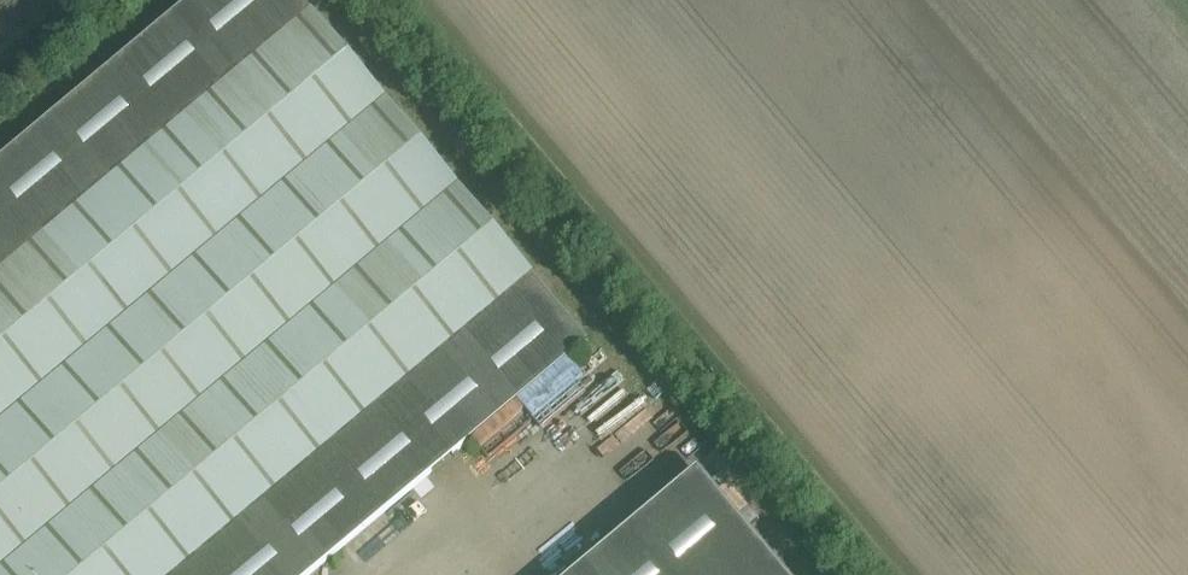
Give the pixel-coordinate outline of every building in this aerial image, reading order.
[(302,0),(191,0),(0,160),(0,574),(309,574),(588,342),(302,0)] [(697,472),(575,574),(784,574),(697,472)] [(473,571),(461,557),(439,574),(468,574),(473,571)]
